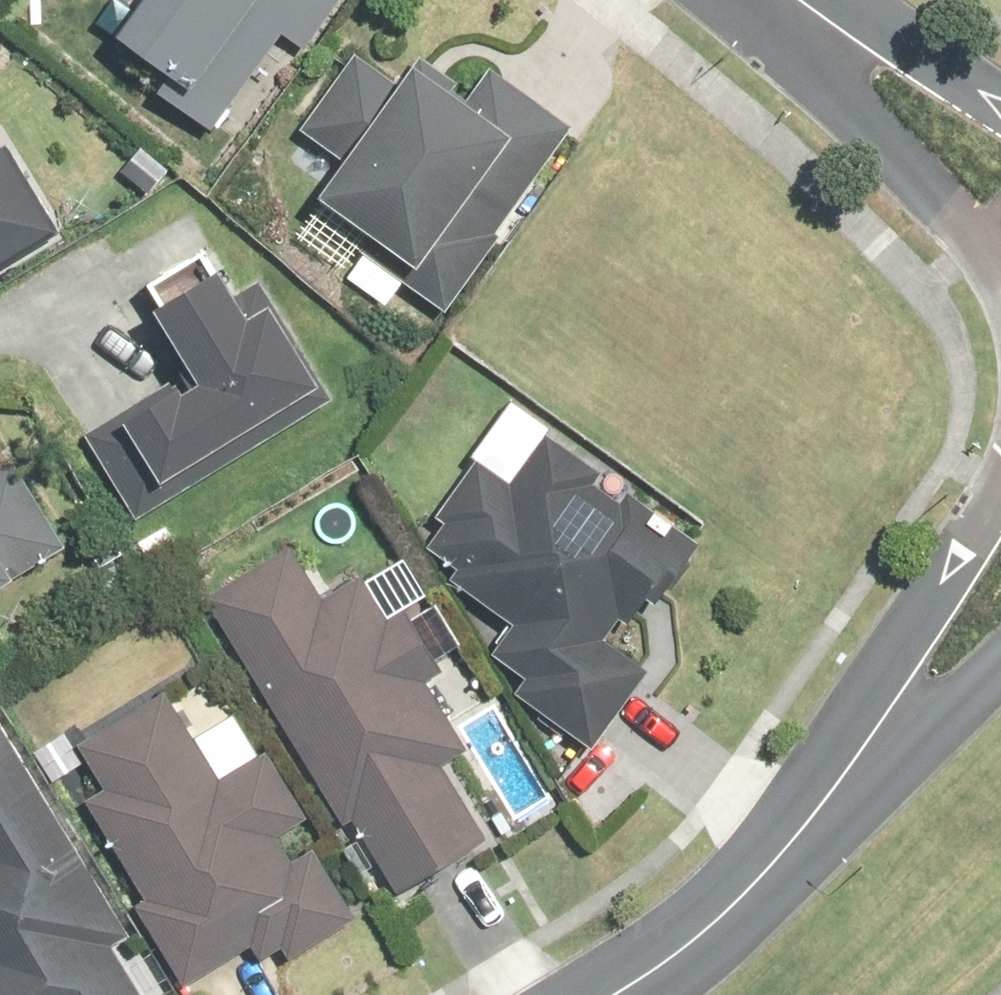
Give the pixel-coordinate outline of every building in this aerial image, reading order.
[(104,34),(169,76),(155,95),(204,129),(269,31),(298,51),(332,0),(127,0),(104,34)] [(442,316),(559,124),(477,75),(460,103),(389,60),(375,83),(340,63),(294,137),(327,156),(299,203),(368,246),(345,284),(383,307),(396,287),(442,316)] [(49,232),(0,147),(0,260),(49,232)] [(328,401),(252,276),(225,293),(198,250),(141,286),(150,299),(138,308),(177,371),(81,431),(135,520),(328,401)] [(694,532),(537,427),(501,481),(472,461),(419,540),(458,566),(448,579),(509,620),(488,653),(524,677),(512,694),(582,742),(640,657),(607,634),(645,577),(658,586),(694,532)] [(46,531),(0,463),(0,561),(46,531)] [(287,545),(202,593),(376,896),(475,840),(431,764),(462,747),(423,679),(446,665),(407,599),(377,616),(354,577),(318,597),(287,545)] [(181,728),(163,692),(69,740),(96,796),(89,798),(141,902),(133,907),(174,985),(246,948),(253,960),(274,949),(279,958),(345,923),(303,843),(288,851),(276,827),(295,817),(255,741),(240,748),(220,708),(181,728)] [(0,730),(0,994),(142,994),(107,944),(131,928),(0,730)]
